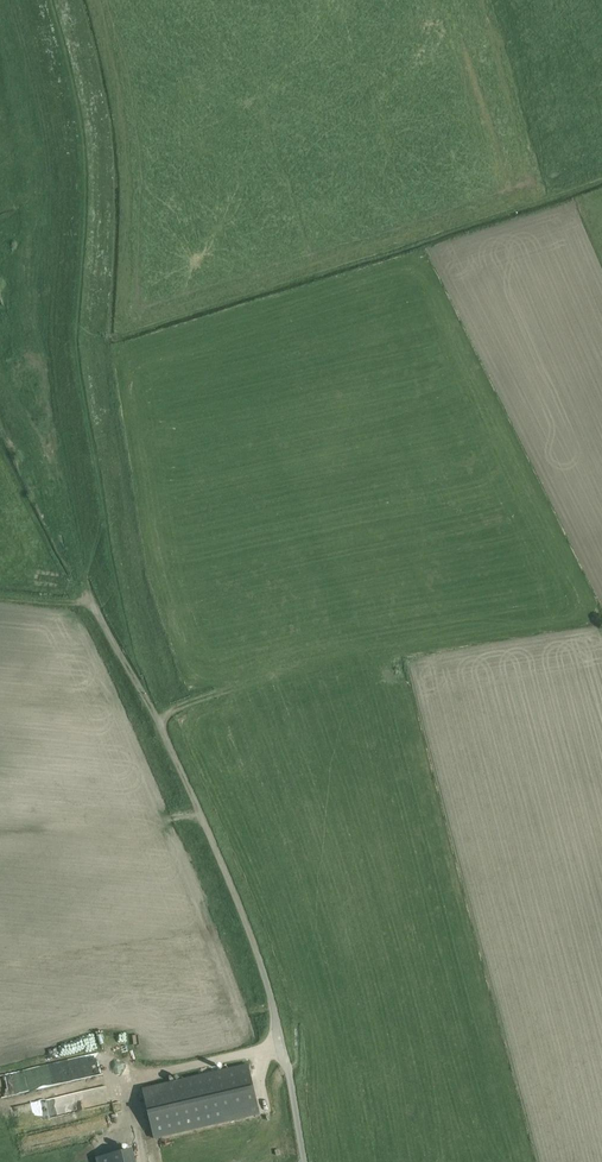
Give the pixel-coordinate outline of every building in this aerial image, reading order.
[(108,1074),(106,1068),(98,1069),(97,1064),(66,1070),(68,1082),(108,1074)] [(142,1089),(154,1139),(259,1114),(248,1064),(142,1089)] [(4,1111),(8,1123),(20,1119),(15,1107),(4,1111)] [(132,1150),(97,1158),(98,1161),(135,1161),(132,1150)]
